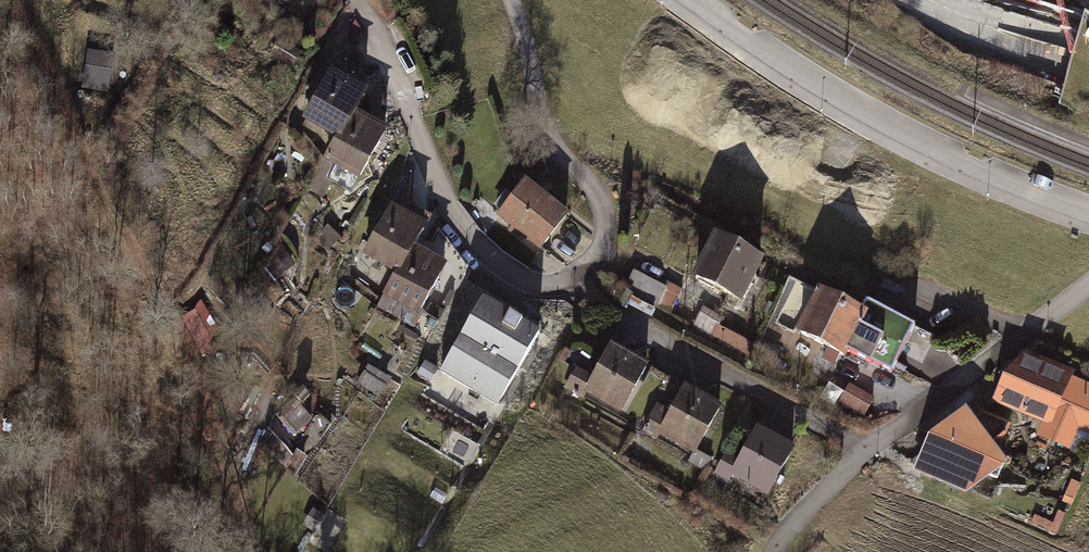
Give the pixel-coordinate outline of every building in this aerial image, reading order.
[(1075,27),(1083,0),(988,0),(1075,27)] [(111,54),(88,51),(84,85),(107,88),(111,54)] [(349,82),(332,74),(306,126),(338,142),(324,169),(355,185),(384,130),(368,121),(357,116),(369,93),(349,82)] [(562,217),(516,183),(489,219),(535,253),(562,217)] [(409,226),(376,208),(347,260),(379,278),(409,226)] [(746,265),(696,241),(677,280),(727,304),(746,265)] [(435,267),(403,250),(375,302),(407,319),(435,267)] [(665,288),(629,274),(621,295),(657,309),(665,288)] [(849,314),(798,293),(780,340),(830,360),(849,314)] [(542,328),(484,295),(439,373),(498,406),(542,328)] [(722,320),(701,309),(690,329),(742,356),(749,343),(718,327),(722,320)] [(618,413),(642,364),(599,343),(582,377),(573,373),(565,388),(618,413)] [(1013,352),(992,410),(1044,428),(1039,441),(1073,453),(1080,434),(1088,437),(1088,388),(1065,380),(1067,371),(1013,352)] [(714,408),(671,383),(642,432),(684,457),(714,408)] [(871,401),(843,386),(833,406),(861,420),(871,401)] [(759,500),(787,448),(746,425),(727,461),(721,458),(712,475),(759,500)] [(989,454),(930,433),(915,476),(974,497),(989,454)] [(1052,523),(1034,516),(1030,526),(1057,537),(1067,514),(1057,510),(1052,523)]
